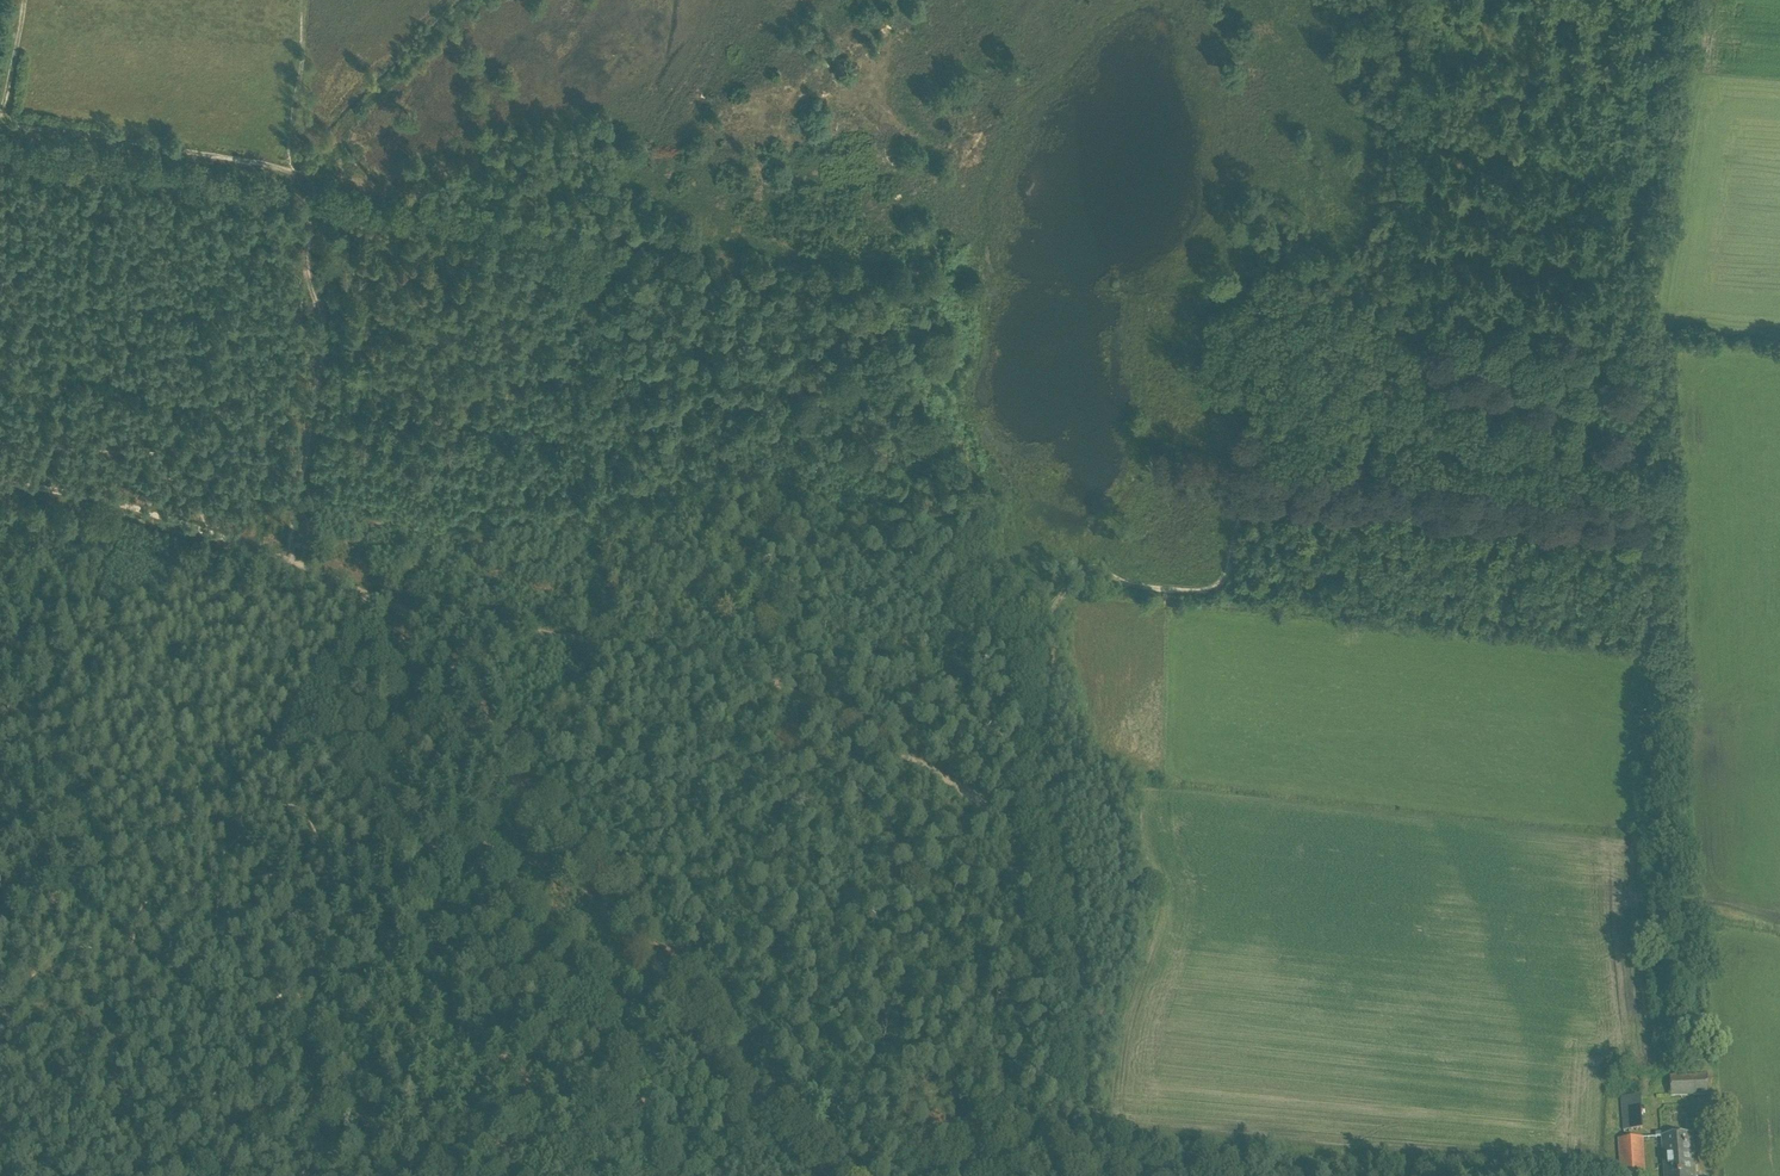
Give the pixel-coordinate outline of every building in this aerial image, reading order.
[(1703,1049),(1679,1050),(1679,1061),(1703,1060),(1703,1049)] [(1670,1075),(1671,1095),(1708,1094),(1707,1074),(1670,1075)] [(1621,1096),(1623,1130),(1643,1128),(1641,1095),(1621,1096)] [(1664,1175),(1696,1175),(1693,1133),(1661,1135),(1664,1175)] [(1643,1136),(1618,1138),(1621,1175),(1646,1175),(1643,1136)]
